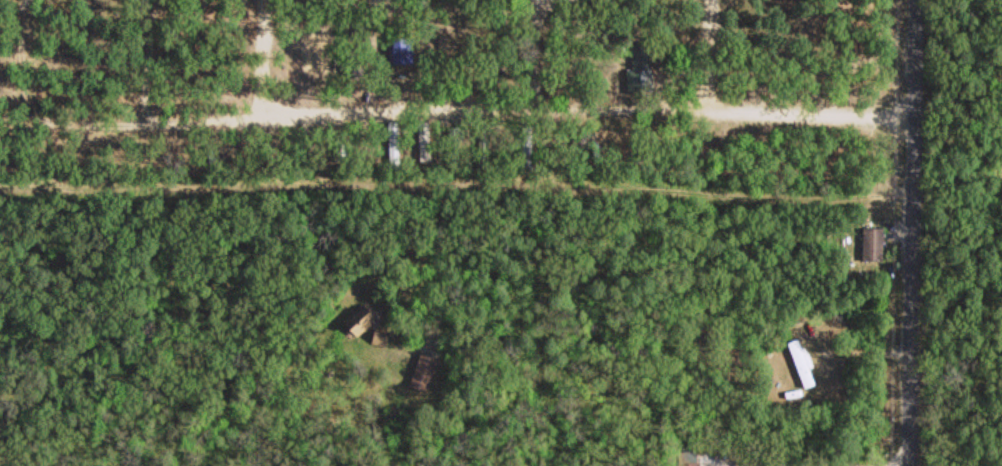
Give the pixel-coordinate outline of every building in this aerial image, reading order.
[(694,33),(694,25),(682,26),(682,33),(694,33)] [(412,38),(394,38),(394,64),(412,64),(412,38)] [(491,126),(478,126),(478,167),(491,167),(491,126)] [(448,127),(448,167),(461,167),(461,127),(448,127)] [(206,144),(207,163),(215,162),(214,144),(206,144)] [(861,260),(881,260),(881,226),(861,226),(861,260)] [(375,322),(366,306),(343,319),(351,334),(375,322)] [(801,388),(816,383),(801,335),(786,340),(801,388)] [(697,449),(675,450),(676,465),(698,465),(697,449)]
